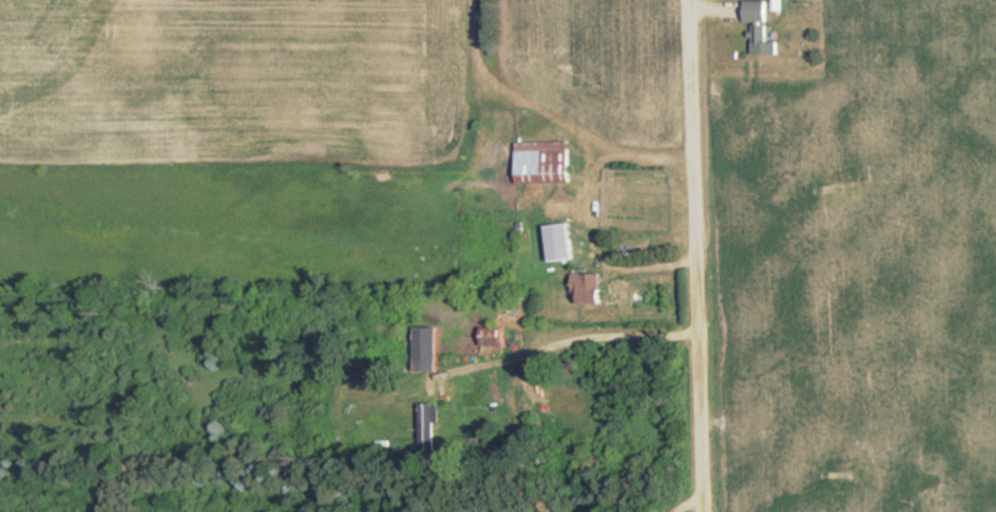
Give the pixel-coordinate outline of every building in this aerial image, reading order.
[(747,21),(755,21),(755,54),(780,54),(780,40),(769,40),(769,0),(747,0),(747,21)] [(571,141),(517,142),(518,182),(571,182),(571,141)] [(546,225),(550,261),(574,258),(570,222),(546,225)] [(576,302),(603,302),(603,273),(576,273),(576,302)] [(439,327),(417,327),(417,370),(439,370),(439,327)] [(483,344),(502,344),(502,327),(483,327),(483,344)] [(421,403),(421,446),(437,446),(437,403),(421,403)]
